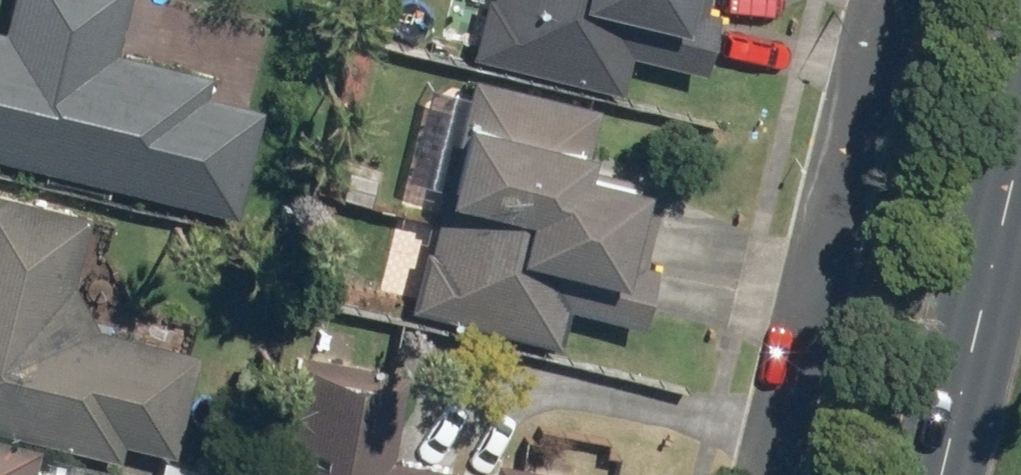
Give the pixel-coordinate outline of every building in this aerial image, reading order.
[(224,220),(251,110),(197,97),(202,74),(109,51),(121,0),(0,0),(0,164),(224,220)] [(457,59),(613,100),(625,55),(691,72),(710,0),(472,0),(457,59)] [(456,75),(397,310),(550,348),(559,314),(627,331),(662,189),(572,167),(587,108),(456,75)] [(156,474),(161,474),(190,356),(83,330),(59,284),(76,217),(0,199),(0,437),(156,474)] [(264,474),(464,474),(381,459),(397,375),(287,355),(264,474)] [(482,460),(479,474),(561,474),(482,460)] [(29,473),(0,466),(0,474),(29,474),(29,473)]
